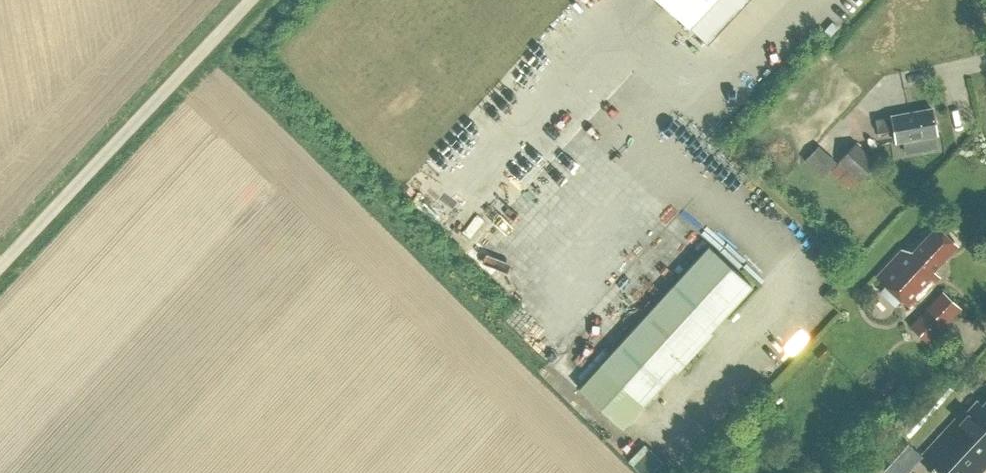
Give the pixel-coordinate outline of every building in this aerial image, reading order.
[(690,27),(716,0),(661,0),(690,27)] [(894,129),(896,141),(936,134),(932,108),(891,115),(875,118),(877,132),(894,129)] [(837,160),(858,180),(876,161),(855,141),(837,160)] [(912,251),(902,248),(877,275),(911,306),(939,276),(932,270),(957,244),(936,224),(912,251)] [(579,391),(624,432),(755,290),(710,249),(579,391)] [(960,305),(943,290),(918,315),(936,332),(960,305)] [(879,389),(887,397),(900,382),(892,374),(879,389)] [(944,472),(981,472),(985,467),(985,399),(981,404),(977,399),(966,411),(963,408),(922,453),(944,472)] [(641,472),(674,472),(676,472),(650,447),(633,465),(641,472)]
